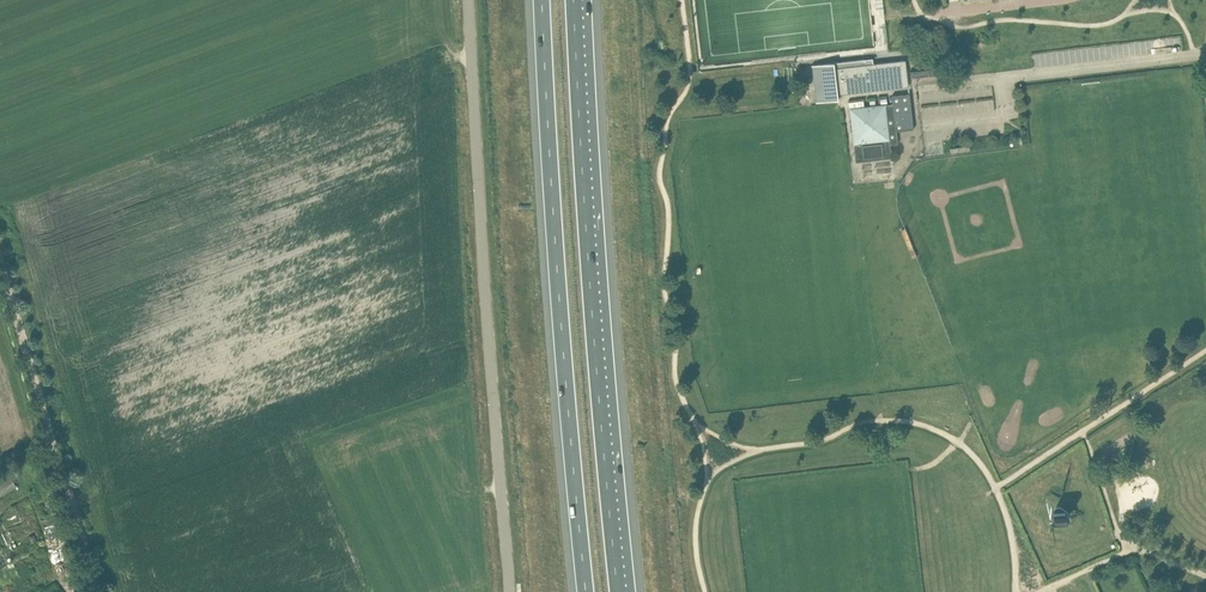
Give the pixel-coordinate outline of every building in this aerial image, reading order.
[(816,98),(838,95),(838,90),(908,83),(905,56),(863,60),(863,56),(812,61),(816,98)] [(942,68),(911,71),(912,79),(943,76),(942,68)] [(892,96),(893,103),(896,131),(897,131),(914,129),(910,93),(892,95),(892,96)] [(892,157),(891,148),(890,145),(898,144),(897,131),(896,131),(893,103),(850,108),(856,161),(892,157)] [(913,246),(908,248),(912,258),(916,256),(913,246)] [(10,475),(0,480),(0,495),(16,485),(10,475)] [(1051,519),(1059,524),(1063,523),(1068,516),(1068,512),(1060,507),(1056,507),(1051,515),(1051,519)] [(13,558),(19,569),(32,563),(26,552),(13,558)]
